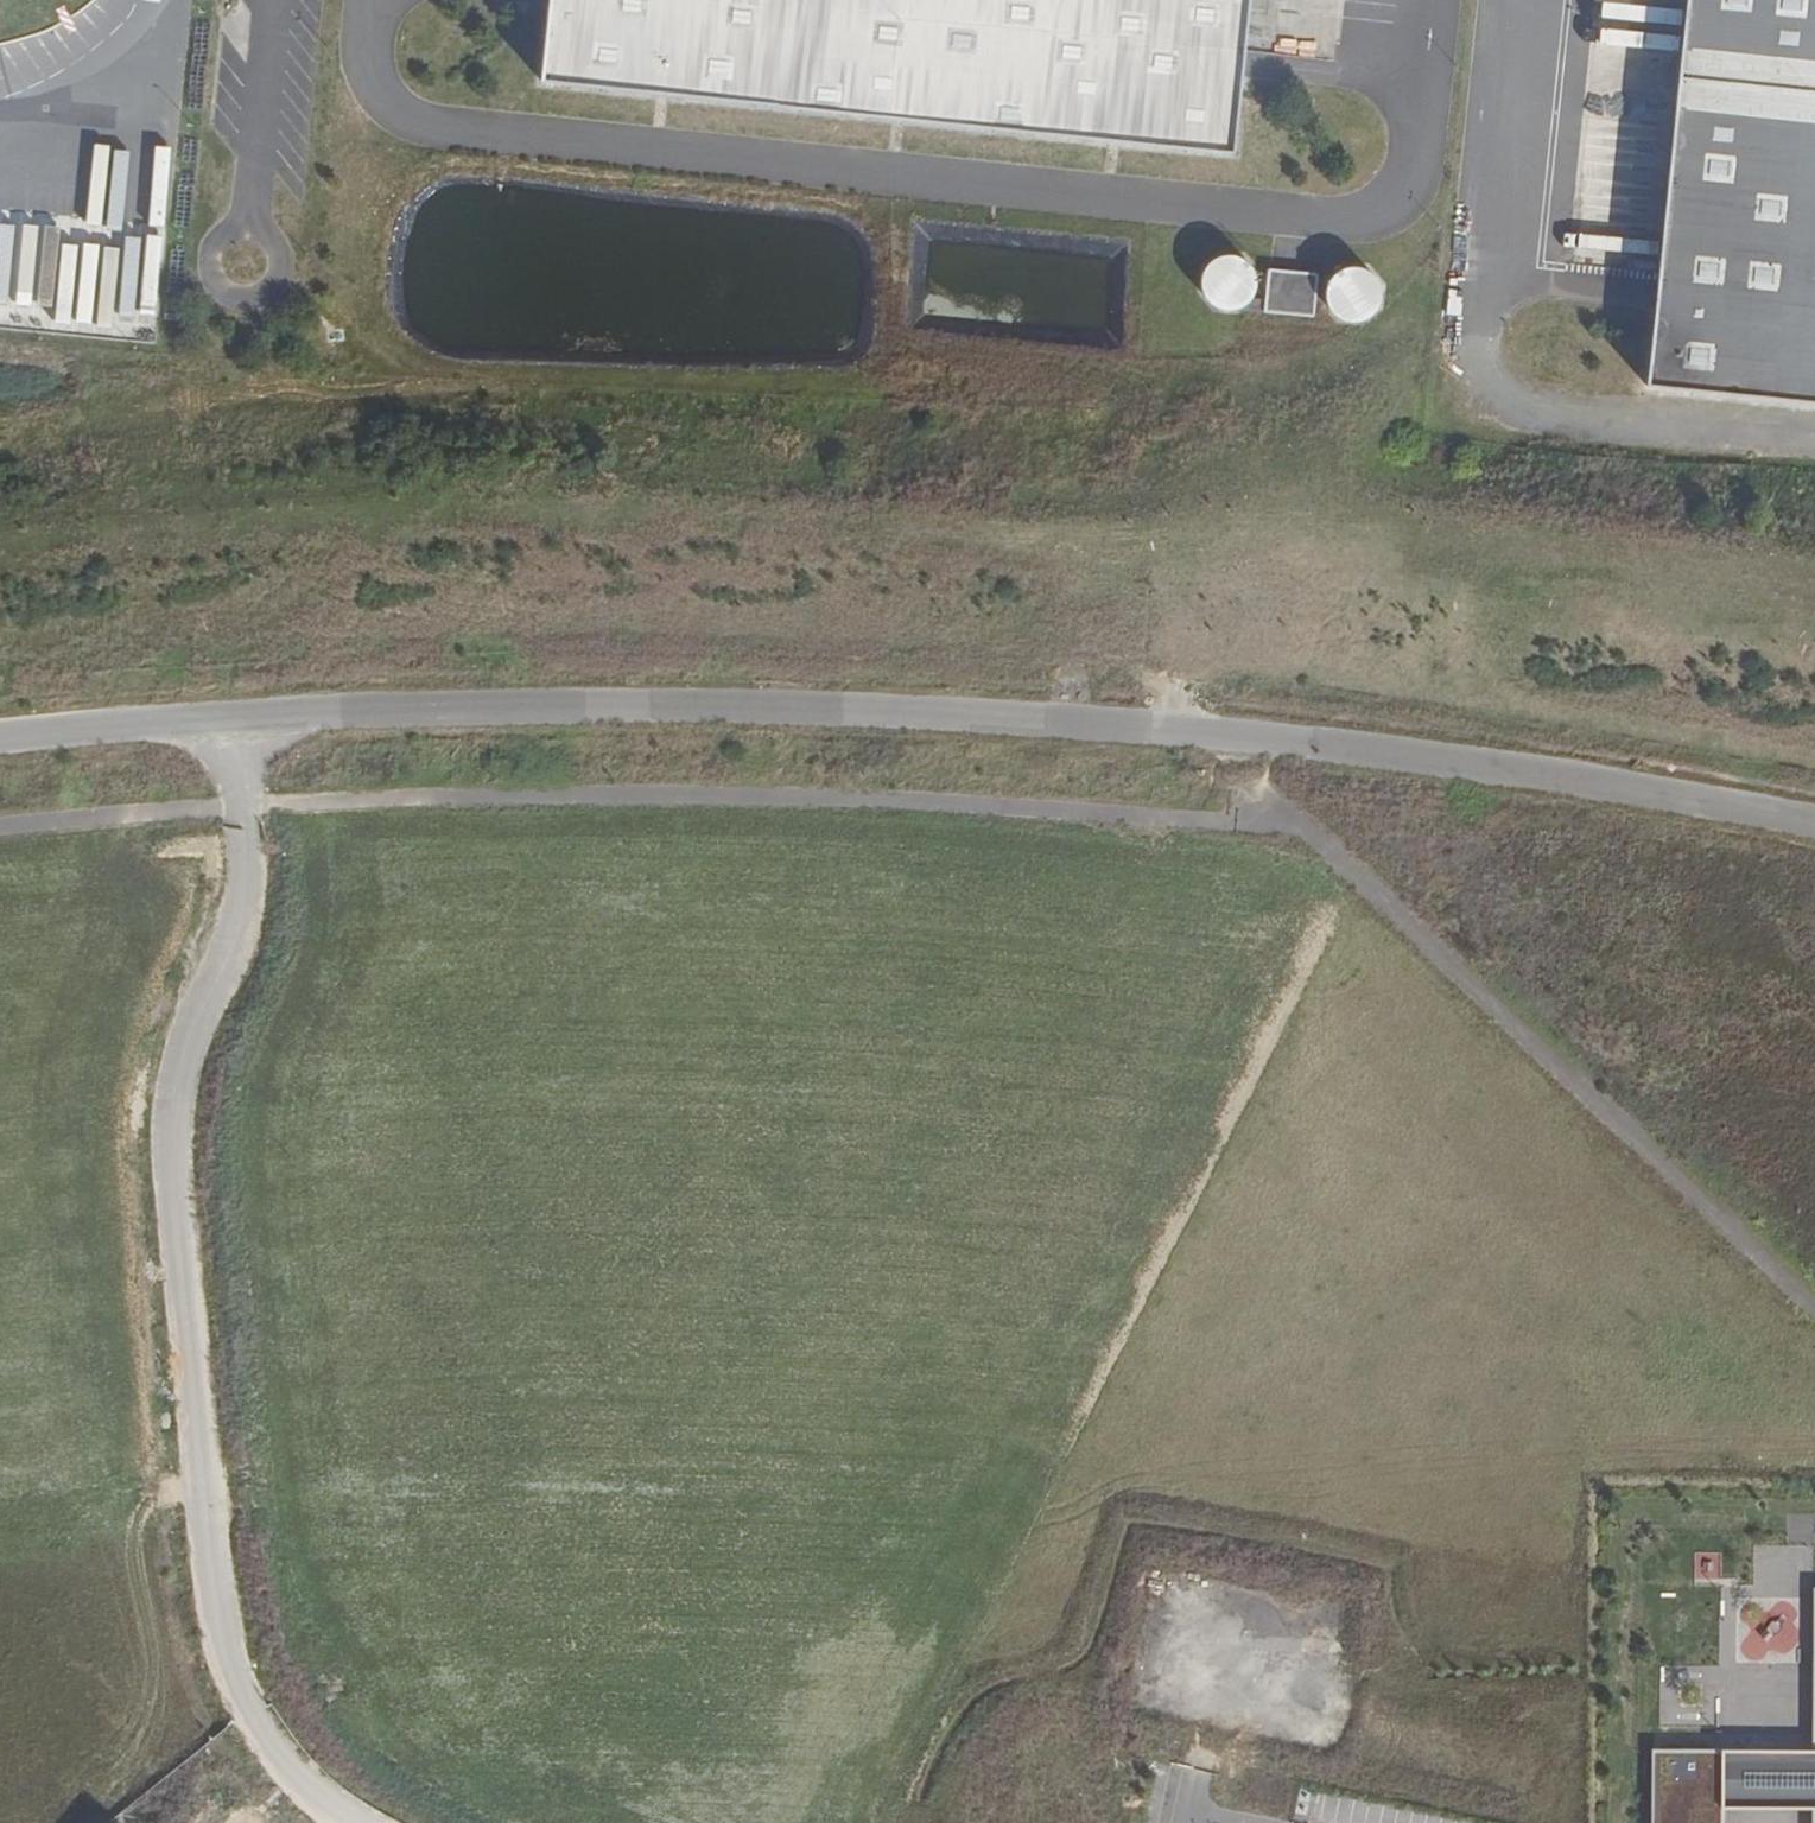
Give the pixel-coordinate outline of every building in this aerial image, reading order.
[(1251,0),(548,0),(539,86),(1234,158),(1251,0)] [(1623,384),(1814,403),(1814,0),(1665,0),(1623,384)] [(158,303),(162,222),(0,214),(0,296),(158,303)] [(1251,308),(1252,257),(1203,255),(1201,307),(1251,308)] [(1317,279),(1268,274),(1264,317),(1313,322),(1317,279)] [(1814,1590),(1813,1748),(1650,1747),(1650,1822),(1723,1822),(1723,1812),(1812,1811),(1812,1822),(1814,1822),(1814,1590)]
